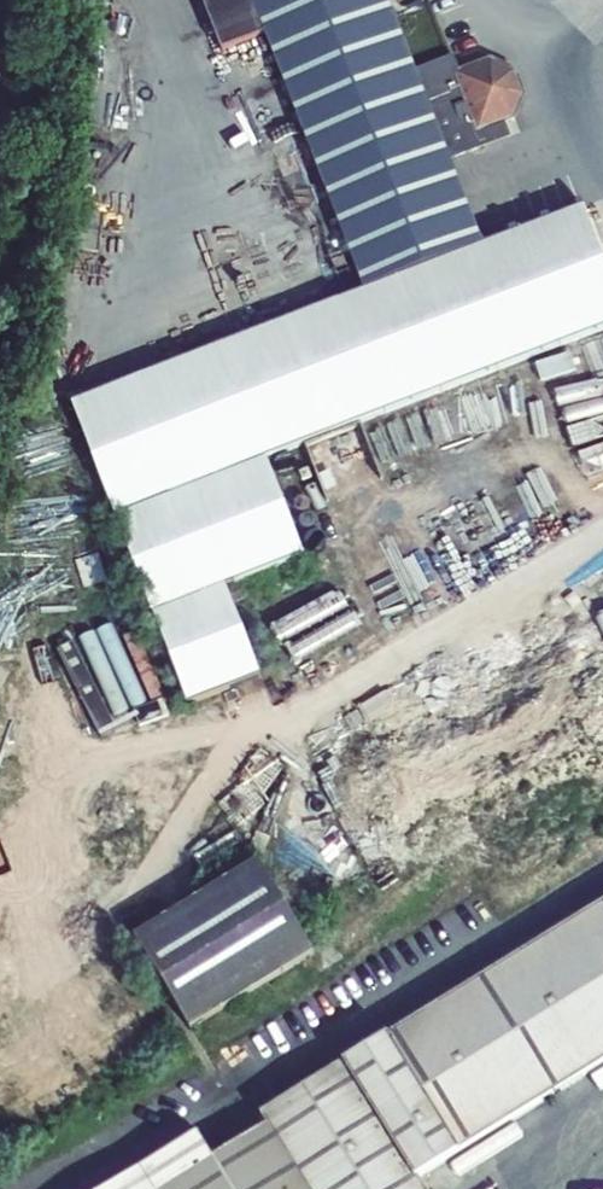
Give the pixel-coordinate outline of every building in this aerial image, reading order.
[(221,50),(264,31),(365,290),(483,244),(449,157),(510,136),(505,123),(514,118),(525,95),(515,69),(491,58),(459,70),(453,55),(415,70),(393,14),(414,6),(412,0),(201,0),(221,50)] [(71,403),(187,702),(260,675),(226,584),(303,554),(266,457),(602,327),(602,254),(584,206),(483,244),(365,290),(363,290),(71,403)] [(417,1178),(602,1063),(602,902),(260,1112),(202,1022),(314,952),(259,862),(134,938),(190,1029),(192,1027),(255,1130),(212,1156),(159,1188),(424,1188),(417,1178)] [(317,948),(317,953),(319,957),(322,959),(327,959),(331,957),(333,954),(334,949),(332,945),(328,943),(323,943),(319,945),(317,948)] [(212,1156),(197,1130),(101,1188),(159,1188),(212,1156)]
